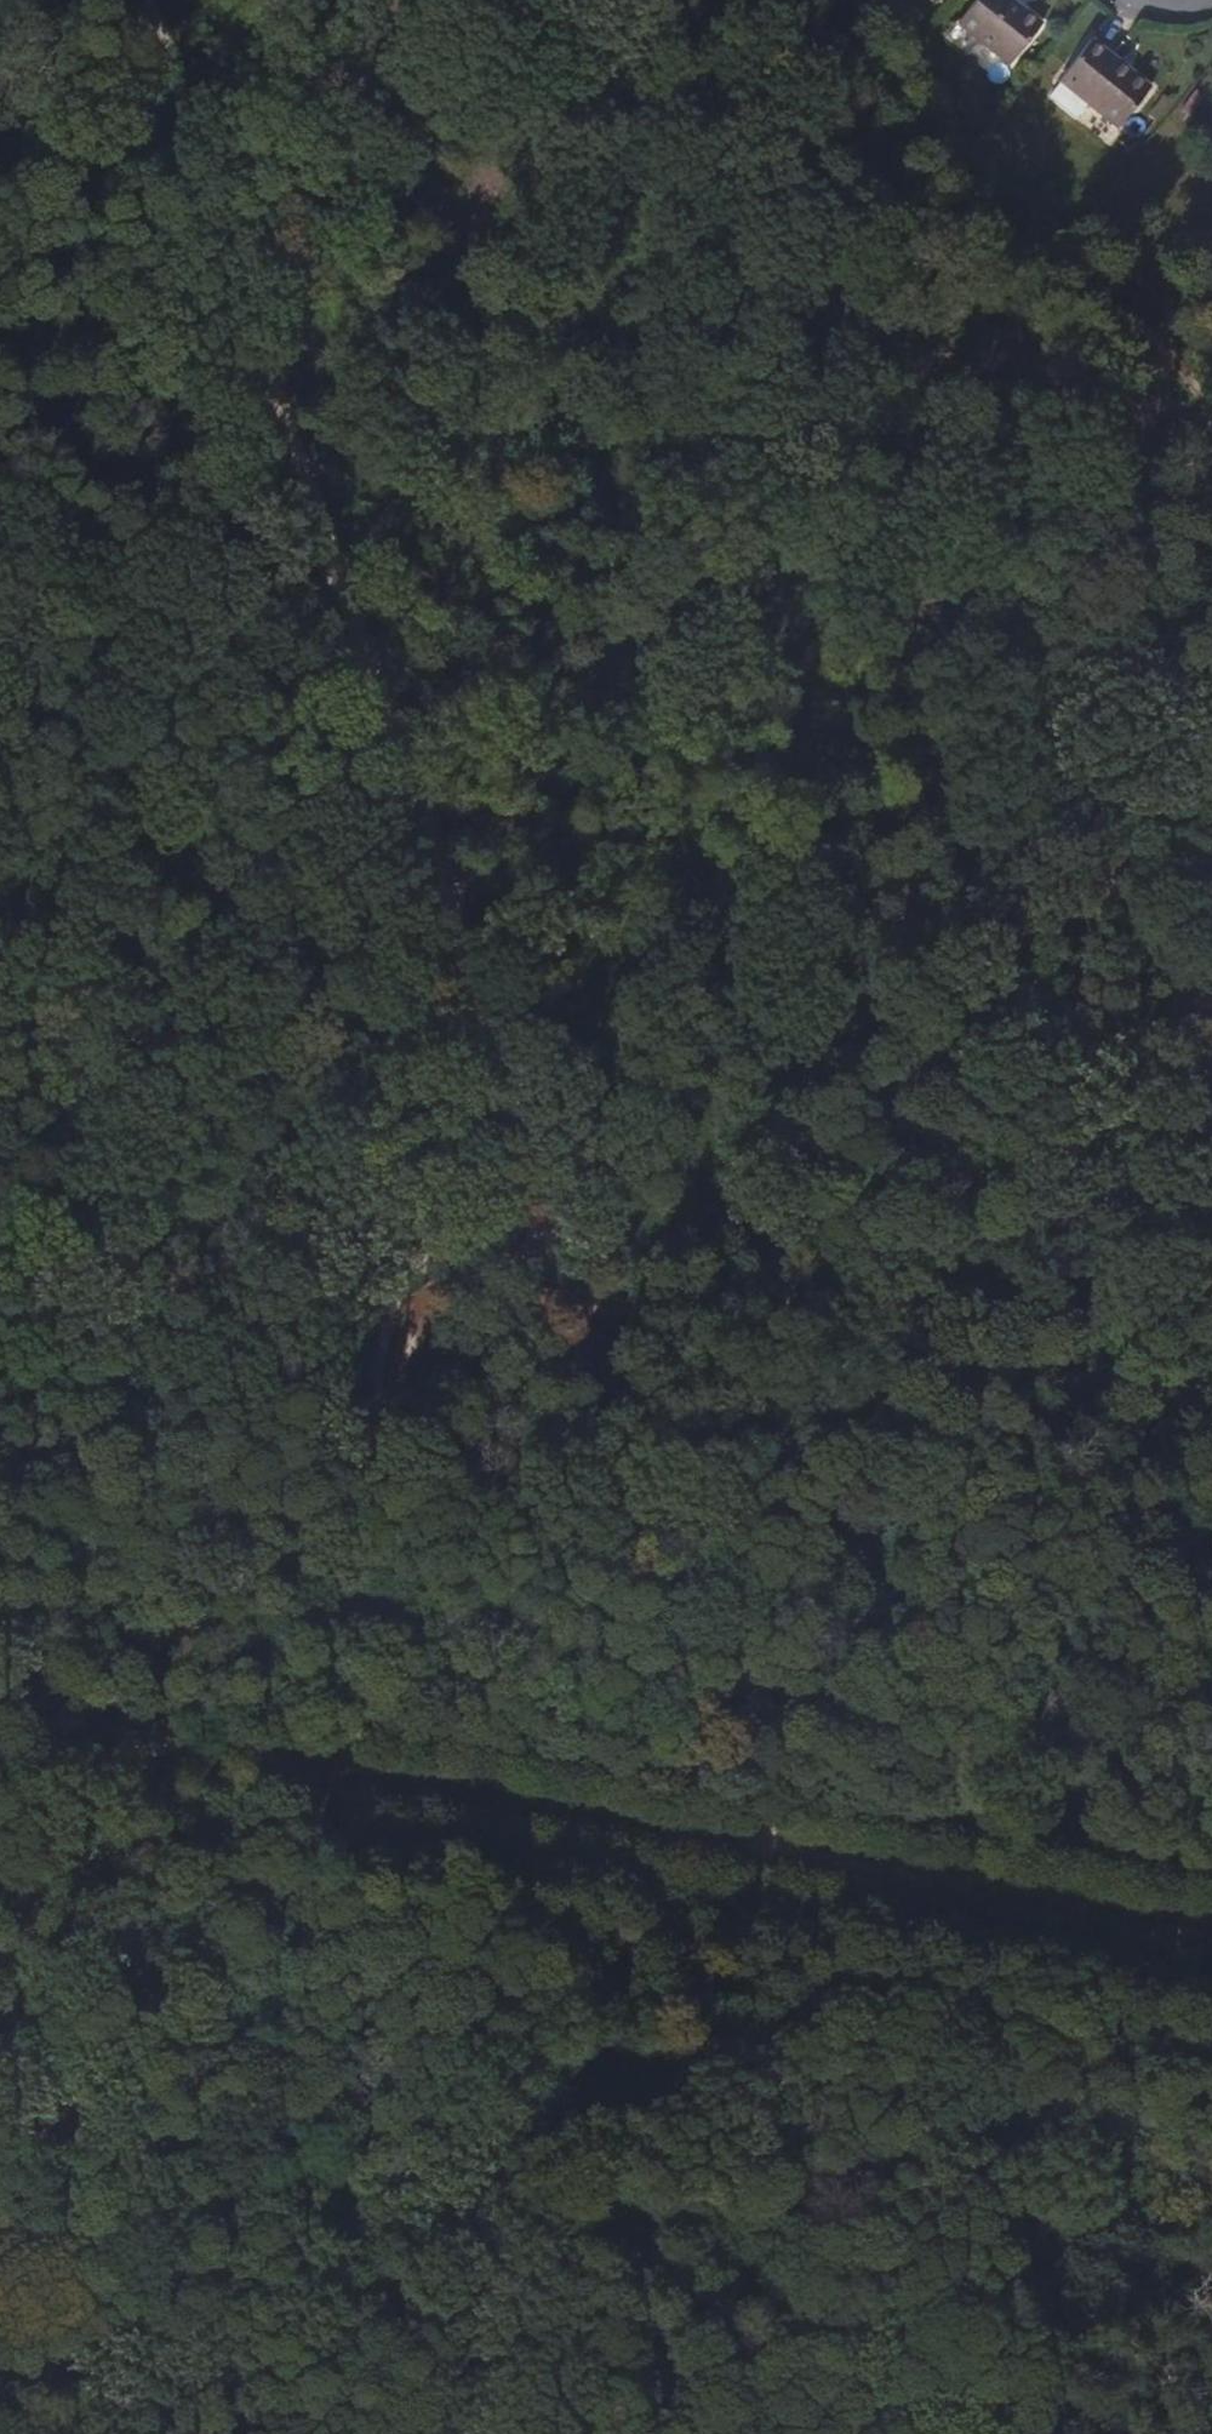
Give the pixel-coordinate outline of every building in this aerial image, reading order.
[(1008,0),(975,0),(957,24),(1008,64),(1040,25),(1008,0)] [(1112,59),(1116,53),(1094,38),(1091,42),(1112,59)] [(1150,88),(1112,59),(1091,42),(1058,84),(1118,131),(1150,88)]
